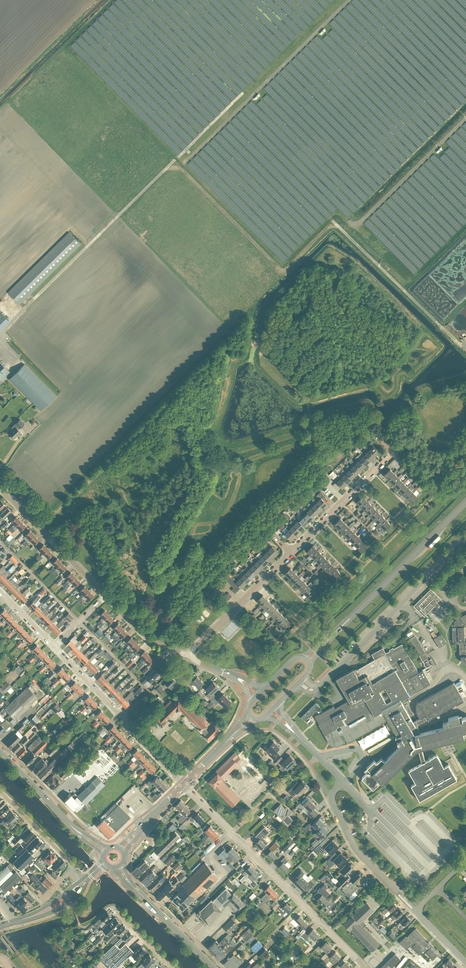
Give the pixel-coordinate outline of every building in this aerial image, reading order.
[(20,304),(81,244),(69,232),(8,292),(20,304)] [(9,320),(0,311),(0,329),(9,320)] [(0,361),(0,381),(10,371),(0,361)] [(24,363),(9,379),(40,410),(55,395),(24,363)] [(13,429),(8,433),(13,438),(20,432),(18,429),(19,428),(20,428),(24,424),(19,419),(11,427),(13,429)] [(375,456),(380,451),(374,445),(371,442),(369,443),(372,447),(370,449),(369,450),(375,456)] [(370,460),(375,456),(369,450),(370,449),(366,446),(365,448),(368,451),(365,454),(364,454),(370,460)] [(366,465),(370,460),(364,454),(365,454),(362,451),(360,453),(363,456),(360,459),(366,465)] [(361,469),(366,465),(360,459),(357,455),(355,457),(359,460),(356,463),(355,464),(361,469)] [(356,474),(361,469),(355,464),(356,463),(352,460),(351,462),(354,465),(351,468),(356,474)] [(352,479),(356,474),(351,468),(348,465),(346,466),(349,469),(346,472),(346,473),(352,479)] [(347,483),(352,479),(346,473),(346,472),(343,469),(341,471),(344,474),(342,477),(341,477),(347,483)] [(384,474),(389,479),(395,473),(395,474),(398,471),(397,469),(393,472),(390,469),(384,474)] [(333,479),(337,474),(333,470),(329,475),(333,479)] [(398,477),(395,474),(395,473),(389,479),(394,484),(399,478),(400,478),(403,475),(401,473),(398,477)] [(342,488),(347,483),(341,477),(342,477),(338,474),(337,475),(340,479),(337,482),(342,488)] [(403,481),(400,478),(399,478),(394,484),(398,488),(404,482),(404,483),(408,480),(406,478),(403,481)] [(407,486),(404,483),(404,482),(398,488),(403,493),(409,487),(412,484),(410,483),(407,486)] [(412,490),(409,487),(403,493),(407,498),(413,492),(414,492),(417,489),(415,487),(412,490)] [(327,503),(323,499),(326,497),(321,491),(317,495),(320,499),(317,501),(316,502),(322,508),(327,503)] [(418,497),(421,494),(420,492),(416,495),(414,492),(413,492),(407,498),(412,502),(418,497)] [(362,506),(368,500),(363,496),(357,502),(360,505),(357,508),(359,510),(362,507),(362,506)] [(316,502),(317,501),(314,498),(312,500),(315,503),(313,506),(312,506),(318,512),(322,508),(316,502)] [(366,511),(372,505),(368,500),(362,506),(362,507),(365,510),(362,513),(363,514),(367,511),(366,511)] [(312,506),(313,506),(309,503),(308,504),(311,507),(308,510),(307,511),(313,517),(318,512),(312,506)] [(371,516),(377,510),(372,505),(366,511),(367,511),(370,514),(366,517),(368,519),(371,516)] [(307,511),(308,510),(305,507),(303,509),(306,512),(304,515),(303,515),(309,521),(313,517),(307,511)] [(10,511),(7,508),(0,515),(0,521),(5,516),(6,516),(6,515),(10,511)] [(375,520),(381,514),(377,510),(371,516),(374,519),(371,522),(372,524),(373,523),(376,520),(375,520)] [(303,515),(304,515),(300,511),(299,513),(302,516),(299,519),(298,520),(304,526),(309,521),(303,515)] [(380,525),(386,519),(381,514),(375,520),(376,520),(379,524),(375,527),(377,528),(380,525)] [(11,521),(16,525),(20,521),(16,516),(11,521)] [(298,520),(299,519),(296,516),(294,518),(297,521),(295,524),(294,524),(300,530),(304,526),(298,520)] [(344,521),(340,518),(335,524),(339,528),(345,523),(349,520),(347,518),(344,521)] [(385,529),(390,524),(386,519),(380,525),(383,528),(380,531),(382,533),(385,530),(385,529)] [(294,524),(295,524),(291,520),(290,522),(293,525),(290,528),(290,529),(295,534),(300,530),(294,524)] [(20,530),(25,525),(20,521),(16,525),(13,528),(10,531),(12,532),(18,527),(20,530)] [(348,526),(345,523),(339,528),(344,533),(350,527),(350,528),(353,524),(351,523),(348,526)] [(290,529),(290,528),(287,525),(285,526),(289,530),(285,533),(291,539),(295,534),(290,529)] [(348,538),(354,532),(355,532),(358,529),(356,527),(353,531),(350,528),(350,527),(344,533),(348,538)] [(24,545),(27,542),(30,539),(34,535),(29,530),(25,534),(28,537),(22,543),(24,545)] [(358,535),(355,532),(354,532),(348,538),(353,542),(359,536),(359,537),(362,534),(361,532),(358,535)] [(34,544),(38,539),(34,535),(30,539),(34,544)] [(362,540),(359,537),(359,536),(353,542),(357,547),(363,541),(364,541),(367,538),(365,537),(362,540)] [(367,544),(364,541),(363,541),(357,547),(362,551),(368,546),(371,543),(370,541),(367,544)] [(39,548),(43,553),(48,548),(43,544),(39,548)] [(312,555),(318,549),(313,545),(307,551),(310,554),(307,557),(309,559),(312,556),(312,555)] [(264,547),(267,551),(268,550),(273,556),(278,551),(272,546),(269,549),(265,546),(264,547)] [(48,557),(52,553),(48,548),(43,553),(48,557)] [(316,560),(322,554),(318,549),(312,555),(312,556),(309,559),(312,562),(313,563),(317,560),(316,560)] [(268,550),(267,551),(264,553),(261,550),(259,552),(263,555),(269,560),(273,556),(268,550)] [(321,565),(327,559),(322,554),(316,560),(317,560),(320,563),(316,566),(318,568),(321,565)] [(265,565),(269,560),(263,555),(260,558),(257,555),(255,556),(258,560),(259,559),(265,565)] [(52,562),(57,567),(61,562),(57,558),(52,562)] [(259,559),(258,560),(255,562),(252,559),(250,561),(254,564),(254,563),(260,569),(265,565),(259,559)] [(325,569),(331,563),(327,559),(321,565),(324,568),(321,571),(323,573),(326,570),(325,569)] [(61,571),(66,567),(61,562),(57,567),(61,571)] [(254,563),(254,564),(251,567),(248,564),(246,565),(249,569),(250,568),(256,574),(260,569),(254,563)] [(330,574),(336,568),(331,563),(325,569),(326,570),(329,573),(326,576),(327,577),(330,574)] [(8,570),(3,574),(3,575),(0,578),(0,579),(4,583),(8,579),(5,576),(15,567),(13,565),(8,570)] [(285,573),(289,578),(295,572),(296,572),(299,569),(297,567),(294,570),(291,567),(285,573)] [(250,568),(249,569),(246,571),(243,568),(241,570),(245,573),(245,572),(251,578),(256,574),(250,568)] [(335,578),(341,572),(336,568),(330,574),(333,577),(330,580),(332,582),(335,579),(335,578)] [(65,586),(68,583),(70,581),(75,576),(70,572),(66,576),(69,579),(63,584),(65,586)] [(245,572),(245,573),(242,576),(239,573),(237,574),(240,577),(241,577),(247,583),(251,578),(245,572)] [(298,575),(296,572),(295,572),(289,578),(294,582),(300,576),(300,577),(303,574),(301,572),(298,575)] [(12,574),(8,579),(4,583),(9,588),(13,584),(12,584),(15,581),(12,579),(14,576),(12,574)] [(63,579),(61,576),(57,581),(55,582),(57,585),(63,579)] [(75,585),(79,581),(75,576),(70,581),(68,583),(69,585),(72,582),(75,585)] [(303,580),(300,577),(300,576),(294,582),(298,587),(304,581),(305,581),(308,578),(306,577),(303,580)] [(241,577),(240,577),(237,580),(234,577),(233,579),(235,581),(236,582),(236,581),(238,583),(241,587),(242,587),(247,583),(241,577)] [(17,579),(15,581),(12,584),(13,584),(9,588),(13,593),(17,589),(17,588),(19,586),(17,583),(19,581),(17,579)] [(308,584),(305,581),(304,581),(298,587),(303,591),(309,586),(312,583),(311,581),(308,584)] [(22,584),(19,586),(17,588),(17,589),(13,593),(18,597),(22,594),(22,593),(19,591),(24,586),(22,584)] [(77,598),(78,600),(88,590),(84,586),(79,590),(82,593),(77,598)] [(312,589),(309,586),(303,591),(307,596),(313,590),(314,591),(317,588),(315,586),(312,589)] [(431,588),(413,605),(424,616),(435,606),(437,608),(441,603),(439,601),(441,599),(431,588)] [(24,595),(28,591),(26,589),(22,593),(22,594),(18,597),(23,602),(27,598),(24,595)] [(89,599),(93,595),(88,590),(78,600),(80,602),(86,596),(89,599)] [(318,595),(321,592),(320,591),(317,593),(314,591),(313,590),(307,596),(312,601),(318,595)] [(262,605),(268,599),(263,594),(257,600),(261,604),(258,607),(259,608),(262,605)] [(29,605),(33,610),(37,606),(34,603),(39,599),(37,596),(32,601),(29,605)] [(266,609),(272,603),(268,599),(262,605),(265,608),(262,611),(264,613),(267,610),(266,609)] [(47,605),(45,602),(44,603),(42,601),(37,606),(33,610),(38,615),(42,611),(46,606),(47,605)] [(271,614),(276,608),(272,603),(266,609),(267,610),(270,613),(266,616),(268,617),(271,614)] [(46,606),(42,611),(38,615),(43,619),(47,616),(46,615),(44,613),(48,608),(46,606)] [(275,618),(281,612),(276,608),(271,614),(274,617),(271,620),(273,622),(276,619),(275,618)] [(4,618),(9,614),(4,609),(0,612),(0,614),(4,618)] [(97,622),(99,624),(109,614),(105,610),(100,614),(103,617),(97,622)] [(51,611),(46,615),(47,616),(43,619),(47,624),(51,620),(48,617),(53,613),(51,611)] [(64,617),(66,619),(68,621),(73,617),(68,612),(64,617)] [(279,623),(285,617),(281,612),(275,618),(276,619),(278,622),(275,625),(277,626),(280,623),(279,623)] [(13,619),(9,614),(4,618),(9,623),(13,619)] [(109,623),(114,619),(109,614),(99,624),(101,626),(106,621),(109,623)] [(465,615),(462,617),(460,618),(461,618),(459,620),(458,618),(457,619),(456,620),(455,621),(454,622),(454,623),(454,624),(454,625),(455,627),(452,627),(453,642),(456,641),(456,642),(457,643),(458,643),(459,643),(460,656),(461,655),(461,656),(461,661),(464,662),(465,664),(465,641),(464,626),(462,626),(462,625),(464,623),(465,622),(465,614),(465,615)] [(54,617),(51,620),(47,624),(52,629),(56,625),(53,622),(58,618),(56,616),(54,617)] [(284,627),(290,621),(285,617),(279,623),(280,623),(283,626),(280,629),(282,631),(285,627),(284,627)] [(56,625),(52,629),(57,634),(61,630),(58,628),(65,621),(62,618),(56,625)] [(18,624),(13,619),(9,623),(14,628),(18,624)] [(111,636),(112,638),(122,628),(118,623),(113,628),(116,631),(111,636)] [(23,629),(18,624),(14,628),(19,633),(23,629)] [(103,633),(99,628),(95,632),(99,637),(103,633)] [(127,633),(122,628),(112,638),(114,639),(120,634),(123,637),(127,633)] [(23,638),(28,634),(23,629),(19,633),(23,638)] [(439,647),(447,642),(441,633),(434,638),(439,647)] [(28,643),(33,639),(28,634),(23,638),(24,639),(23,640),(24,642),(25,640),(28,643)] [(71,649),(75,645),(75,644),(78,641),(76,638),(77,637),(75,635),(70,640),(71,640),(67,644),(71,649)] [(423,661),(427,658),(414,635),(410,638),(423,661)] [(124,650),(126,651),(136,642),(131,637),(127,641),(130,644),(124,650)] [(80,644),(82,642),(80,640),(77,642),(75,644),(75,645),(71,649),(76,653),(80,649),(82,646),(80,644)] [(140,646),(136,642),(126,651),(127,653),(133,648),(136,651),(140,646)] [(460,718),(459,715),(449,717),(450,720),(443,722),(445,726),(436,728),(432,729),(421,733),(417,724),(420,723),(425,720),(428,718),(428,720),(439,713),(464,699),(454,682),(437,691),(432,694),(419,702),(426,714),(420,717),(416,720),(413,721),(406,709),(403,703),(401,700),(410,695),(410,694),(411,693),(411,694),(431,683),(423,670),(410,677),(409,676),(418,671),(402,643),(394,648),(393,647),(389,649),(390,650),(386,653),(385,652),(383,648),(383,647),(372,654),(375,658),(375,659),(355,670),(354,668),(336,678),(345,693),(348,698),(349,700),(335,708),(334,705),(323,711),(318,708),(320,706),(316,702),(301,717),(310,725),(314,721),(310,717),(316,711),(320,713),(315,716),(320,724),(319,724),(329,741),(329,742),(330,743),(331,744),(333,745),(334,745),(335,745),(337,746),(338,745),(339,745),(341,744),(345,742),(344,741),(346,739),(348,742),(386,721),(386,720),(389,719),(390,720),(391,722),(388,723),(390,726),(391,728),(394,727),(399,736),(396,738),(397,739),(397,738),(398,739),(397,739),(398,741),(400,743),(402,742),(402,743),(385,760),(381,757),(377,762),(374,759),(367,767),(371,771),(369,773),(367,771),(362,777),(373,788),(379,782),(377,781),(379,779),(382,782),(383,783),(417,749),(419,748),(421,760),(422,761),(408,769),(415,782),(411,784),(420,800),(457,778),(448,763),(444,766),(437,753),(425,760),(425,758),(422,747),(464,736),(463,731),(465,730),(465,732),(465,716),(460,718)] [(32,648),(37,653),(41,649),(36,644),(32,648)] [(82,646),(80,649),(76,653),(81,658),(85,654),(84,654),(82,651),(86,646),(84,645),(82,646)] [(46,654),(41,649),(37,653),(41,658),(46,654)] [(89,649),(84,654),(85,654),(81,658),(85,663),(89,659),(86,656),(91,651),(89,649)] [(139,665),(144,659),(149,655),(144,650),(140,655),(143,658),(137,663),(139,665)] [(46,663),(51,659),(46,654),(41,658),(46,663)] [(94,664),(94,663),(91,661),(96,656),(94,654),(89,659),(85,663),(90,668),(94,664)] [(154,660),(149,655),(144,659),(139,665),(141,667),(144,664),(147,662),(149,664),(154,660)] [(51,668),(55,664),(51,659),(46,663),(51,668)] [(96,665),(100,661),(98,659),(94,663),(94,664),(90,668),(95,672),(99,669),(96,665)] [(110,667),(116,662),(113,659),(108,665),(110,667)] [(128,668),(133,663),(134,662),(131,659),(126,664),(127,666),(127,667),(128,668)] [(162,671),(163,670),(159,665),(146,677),(144,675),(140,680),(144,684),(148,679),(151,682),(159,674),(160,676),(161,676),(164,673),(164,672),(162,671)] [(57,671),(61,676),(66,672),(61,667),(57,671)] [(106,679),(103,676),(108,671),(106,669),(101,674),(98,678),(102,683),(106,679)] [(66,681),(70,676),(66,672),(61,676),(66,681)] [(111,684),(110,683),(108,681),(113,676),(111,674),(106,679),(102,683),(107,688),(111,684)] [(199,688),(204,683),(197,676),(195,678),(193,675),(187,681),(192,685),(194,683),(199,688)] [(170,687),(176,681),(172,676),(163,685),(164,686),(167,684),(170,687)] [(32,677),(30,679),(38,686),(40,683),(32,677)] [(116,689),(115,688),(112,686),(117,681),(115,679),(110,683),(111,684),(107,688),(112,693),(116,689)] [(11,686),(7,681),(0,688),(0,697),(11,686)] [(75,690),(79,685),(75,681),(70,685),(73,688),(69,691),(70,692),(71,693),(75,690)] [(213,682),(206,689),(209,692),(206,695),(211,700),(216,695),(213,692),(218,687),(213,682)] [(120,693),(117,690),(122,686),(120,683),(115,688),(116,689),(112,693),(116,697),(120,693)] [(164,690),(159,685),(158,684),(157,686),(155,687),(156,689),(161,694),(164,690)] [(79,695),(84,690),(79,685),(75,690),(79,695)] [(15,719),(37,697),(26,686),(10,703),(7,705),(4,708),(6,711),(15,719)] [(141,686),(135,692),(139,696),(145,690),(141,686)] [(125,698),(124,698),(122,695),(127,690),(125,688),(120,693),(116,697),(121,702),(125,698)] [(121,702),(126,707),(130,703),(127,701),(133,695),(130,692),(124,698),(125,698),(121,702)] [(93,699),(88,694),(84,699),(86,702),(84,704),(85,706),(88,703),(88,704),(93,699)] [(219,698),(216,695),(211,700),(215,705),(219,701),(225,707),(231,701),(223,694),(219,698)] [(209,740),(220,729),(212,721),(210,724),(187,700),(184,703),(179,697),(173,703),(171,700),(153,717),(161,726),(166,721),(166,720),(176,710),(181,710),(197,726),(202,731),(204,733),(203,734),(209,740)] [(97,704),(93,699),(88,704),(86,706),(89,708),(91,706),(93,708),(97,704)] [(51,708),(55,713),(61,708),(56,703),(51,708)] [(96,714),(101,719),(105,714),(100,709),(96,714)] [(105,723),(110,719),(105,714),(101,719),(105,723)] [(28,722),(32,726),(39,719),(36,715),(35,716),(34,715),(28,722)] [(10,725),(5,720),(1,724),(0,724),(0,732),(4,728),(5,729),(10,725)] [(18,731),(25,725),(22,722),(15,729),(18,731)] [(109,729),(113,734),(118,730),(113,725),(109,729)] [(28,737),(34,731),(30,728),(25,733),(28,737)] [(118,739),(123,734),(118,730),(113,734),(118,739)] [(10,748),(20,738),(15,733),(5,743),(10,748)] [(114,749),(116,751),(119,747),(123,743),(127,739),(123,734),(118,739),(121,742),(114,749)] [(396,741),(393,735),(367,750),(370,755),(396,741)] [(15,753),(29,739),(26,736),(21,741),(21,742),(19,743),(18,742),(11,749),(15,753)] [(35,755),(47,743),(44,739),(42,740),(38,736),(27,747),(32,751),(23,759),(24,760),(24,761),(25,762),(26,762),(28,765),(36,757),(35,755)] [(127,739),(123,743),(125,746),(128,748),(132,744),(127,739)] [(87,740),(82,745),(86,749),(90,744),(87,740)] [(279,747),(274,741),(270,745),(268,742),(263,747),(265,750),(265,749),(269,753),(269,754),(273,759),(279,754),(276,750),(279,747)] [(50,756),(59,747),(54,743),(46,751),(50,756)] [(20,757),(27,750),(23,746),(16,753),(20,757)] [(65,748),(50,762),(48,765),(47,764),(37,775),(38,775),(42,779),(55,766),(67,755),(64,753),(67,750),(65,748)] [(132,753),(137,758),(141,754),(136,749),(132,753)] [(235,753),(234,753),(211,776),(212,778),(209,781),(215,787),(214,787),(224,797),(232,806),(240,798),(230,787),(232,785),(227,781),(227,782),(223,778),(238,764),(242,760),(235,753)] [(119,760),(113,754),(111,757),(117,763),(119,760)] [(146,758),(141,754),(137,758),(134,760),(136,762),(139,765),(142,763),(146,758)] [(288,768),(296,761),(290,755),(285,760),(281,756),(276,762),(281,766),(280,767),(281,768),(280,768),(283,770),(284,771),(287,768),(288,768)] [(48,765),(50,762),(47,759),(44,761),(42,758),(35,765),(35,766),(32,769),(37,775),(47,764),(48,765)] [(147,767),(151,763),(146,758),(142,763),(147,767)] [(151,772),(156,768),(151,763),(147,767),(151,772)] [(70,770),(72,768),(68,765),(58,774),(59,775),(58,776),(55,772),(53,774),(46,781),(50,784),(50,785),(51,787),(52,787),(53,787),(59,781),(61,779),(60,777),(61,776),(62,778),(70,770)] [(87,779),(91,775),(85,770),(81,773),(87,779)] [(89,800),(105,784),(97,776),(77,796),(74,793),(72,795),(69,793),(67,794),(69,796),(64,800),(68,803),(67,803),(67,805),(68,806),(68,805),(69,806),(70,805),(73,808),(74,808),(76,810),(84,802),(85,803),(89,800)] [(156,786),(162,781),(159,778),(158,778),(156,777),(152,780),(151,779),(146,783),(149,786),(153,782),(156,786)] [(161,791),(167,786),(162,781),(156,786),(161,791)] [(300,794),(308,786),(303,781),(300,784),(297,782),(288,791),(293,796),(298,791),(300,794)] [(155,800),(161,794),(159,792),(156,795),(155,793),(151,797),(155,800)] [(291,799),(286,794),(283,798),(287,803),(291,799)] [(318,812),(313,808),(316,805),(309,798),(303,803),(301,801),(296,806),(301,811),(303,809),(307,813),(308,813),(313,818),(318,812)] [(180,810),(185,805),(183,804),(184,803),(181,800),(175,805),(180,810)] [(108,837),(129,816),(118,804),(115,802),(105,813),(99,818),(101,821),(97,825),(108,837)] [(10,807),(7,804),(0,811),(0,815),(2,817),(6,812),(10,807)] [(84,804),(80,808),(85,813),(89,809),(84,804)] [(288,815),(292,811),(287,806),(285,808),(280,804),(274,810),(283,820),(288,825),(293,820),(288,815)] [(186,805),(185,805),(180,810),(184,814),(182,815),(178,819),(181,823),(188,816),(186,815),(190,811),(188,809),(189,808),(186,805)] [(6,817),(0,822),(3,825),(6,822),(10,827),(14,823),(16,821),(15,820),(17,817),(17,816),(16,815),(15,815),(12,812),(7,817),(6,817)] [(192,821),(193,821),(198,826),(200,824),(201,824),(205,820),(198,813),(195,816),(193,814),(189,818),(192,821)] [(365,817),(367,816),(366,814),(365,813),(364,813),(357,816),(359,821),(362,819),(364,823),(368,822),(365,817)] [(318,830),(325,823),(321,819),(323,817),(321,815),(312,824),(318,830)] [(325,823),(318,830),(316,832),(321,838),(328,831),(325,827),(327,825),(325,823)] [(204,840),(215,830),(210,825),(204,831),(206,834),(202,838),(204,840)] [(28,827),(19,835),(18,834),(12,840),(14,843),(21,837),(26,842),(31,836),(30,836),(34,833),(28,827)] [(269,831),(264,827),(256,836),(259,839),(256,843),(259,846),(259,847),(260,848),(261,848),(262,848),(268,842),(263,837),(269,831)] [(160,855),(180,835),(175,830),(173,831),(159,845),(156,849),(155,850),(160,855)] [(219,834),(215,830),(204,840),(206,842),(209,839),(212,842),(215,839),(219,834)] [(32,853),(39,846),(40,847),(43,843),(36,836),(25,847),(26,847),(27,849),(13,863),(20,870),(35,856),(32,853)] [(332,839),(331,840),(327,836),(320,842),(313,849),(318,854),(321,851),(323,853),(327,849),(331,853),(339,846),(332,839)] [(286,853),(296,843),(292,839),(282,849),(286,853)] [(313,849),(320,842),(318,840),(310,848),(312,850),(313,849)] [(216,844),(214,842),(206,849),(208,851),(216,844)] [(273,851),(279,845),(276,842),(269,848),(271,850),(267,854),(272,859),(276,855),(273,851)] [(18,853),(24,848),(20,843),(14,849),(18,853)] [(227,860),(228,860),(236,851),(232,847),(227,851),(228,852),(228,851),(230,853),(226,857),(222,854),(226,849),(223,846),(216,853),(225,862),(227,860)] [(43,857),(45,859),(44,860),(49,865),(57,857),(50,850),(43,857)] [(241,856),(236,851),(228,860),(230,862),(233,859),(235,861),(241,856)] [(335,852),(328,859),(325,861),(330,867),(335,862),(340,866),(347,858),(341,852),(338,855),(335,852)] [(281,860),(283,862),(279,866),(284,871),(291,865),(287,861),(288,860),(285,856),(281,860)] [(62,858),(56,864),(54,863),(51,866),(53,867),(52,868),(56,872),(57,871),(58,871),(66,864),(64,862),(65,861),(62,858)] [(417,863),(412,858),(406,864),(416,874),(422,869),(419,866),(420,865),(418,863),(417,863)] [(144,871),(150,865),(145,859),(132,871),(137,876),(143,871),(144,871)] [(41,870),(44,867),(38,861),(35,864),(41,870)] [(179,861),(172,867),(176,871),(182,865),(179,861)] [(202,894),(219,876),(205,862),(182,884),(184,886),(173,898),(183,908),(188,903),(195,897),(196,898),(201,893),(202,894)] [(21,876),(9,863),(0,872),(0,888),(1,888),(4,891),(21,876)] [(345,867),(341,870),(345,875),(336,884),(340,888),(351,877),(348,874),(351,871),(350,870),(353,867),(350,864),(346,868),(345,867)] [(254,870),(250,865),(246,870),(248,872),(240,879),(242,882),(246,878),(247,877),(254,870)] [(303,876),(305,873),(301,869),(296,874),(299,877),(294,881),(298,886),(305,879),(303,876)] [(54,878),(57,875),(54,872),(52,870),(49,872),(51,875),(54,878)] [(147,886),(157,875),(155,873),(152,870),(141,880),(147,886)] [(259,874),(254,870),(247,877),(252,881),(250,883),(254,887),(258,883),(254,879),(259,874)] [(164,878),(166,876),(162,872),(147,886),(152,891),(158,886),(158,887),(163,882),(162,882),(165,880),(164,878)] [(33,881),(30,884),(37,890),(39,888),(42,892),(47,888),(32,873),(29,876),(33,881)] [(182,882),(187,877),(183,873),(178,877),(182,882)] [(353,876),(346,883),(340,889),(348,897),(359,886),(358,885),(357,886),(355,884),(358,881),(357,880),(361,876),(358,873),(354,877),(353,876)] [(52,883),(46,877),(44,879),(41,876),(39,878),(47,887),(52,883)] [(179,881),(178,879),(177,877),(173,881),(173,880),(171,881),(170,880),(161,888),(155,894),(160,899),(166,893),(167,893),(179,881)] [(330,886),(331,885),(333,887),(336,885),(329,878),(327,880),(328,881),(327,882),(330,886)] [(315,883),(311,880),(308,882),(305,879),(298,886),(303,890),(307,885),(310,888),(315,883)] [(325,888),(326,886),(326,885),(324,883),(317,890),(322,894),(318,898),(324,905),(326,904),(328,906),(331,903),(325,897),(330,893),(325,888)] [(27,891),(22,886),(20,884),(15,888),(20,893),(22,891),(25,894),(24,895),(28,899),(28,898),(31,901),(34,898),(30,894),(31,893),(28,890),(27,891)] [(261,898),(263,900),(274,889),(269,885),(265,889),(267,892),(261,898)] [(244,903),(233,892),(232,894),(226,887),(213,900),(222,910),(229,903),(236,911),(239,908),(244,903)] [(271,896),(274,898),(279,894),(274,889),(263,900),(265,902),(271,896)] [(351,900),(357,894),(354,891),(349,897),(351,900)] [(27,901),(23,898),(22,898),(19,895),(17,897),(15,900),(10,894),(6,898),(13,905),(15,904),(22,911),(26,907),(24,906),(26,904),(24,903),(27,901)] [(207,898),(204,894),(199,899),(202,903),(207,898)] [(251,902),(246,897),(243,900),(247,905),(251,902)] [(223,910),(222,910),(213,900),(211,899),(197,913),(203,918),(201,920),(204,923),(205,921),(209,924),(223,910)] [(275,910),(277,907),(280,904),(275,900),(271,904),(274,906),(273,907),(275,910)] [(380,943),(364,927),(367,924),(363,920),(374,909),(367,901),(364,904),(362,902),(354,909),(356,911),(353,915),(352,915),(344,923),(349,929),(350,928),(372,951),(380,943)] [(392,901),(382,911),(384,914),(389,909),(391,911),(397,905),(392,901)] [(280,904),(277,907),(283,913),(282,913),(285,916),(289,912),(288,912),(292,908),(287,902),(284,905),(282,903),(280,904)] [(400,908),(391,917),(393,919),(395,918),(397,919),(404,912),(400,908)] [(107,911),(100,917),(97,921),(100,924),(104,921),(111,915),(107,911)] [(300,924),(304,920),(300,915),(296,919),(293,921),(295,923),(297,921),(300,924)] [(406,915),(396,926),(399,928),(403,924),(404,925),(410,919),(408,917),(407,917),(406,915)] [(115,917),(106,925),(103,929),(109,935),(121,923),(115,917)] [(232,918),(223,927),(229,933),(238,924),(232,918)] [(308,924),(304,920),(300,924),(303,926),(300,928),(302,930),(305,928),(304,928),(308,924)] [(123,924),(116,931),(121,936),(128,929),(123,924)] [(313,928),(308,934),(306,932),(302,935),(306,939),(310,935),(315,939),(319,935),(313,928)] [(440,957),(442,955),(415,928),(414,929),(408,935),(407,936),(406,935),(399,942),(406,949),(410,945),(412,946),(411,947),(419,954),(424,949),(426,951),(425,952),(433,959),(438,954),(440,957)] [(129,930),(122,937),(127,942),(134,935),(129,930)] [(248,930),(242,935),(247,941),(253,935),(248,930)] [(105,939),(108,942),(116,934),(113,932),(105,939)] [(396,936),(392,932),(387,936),(392,940),(396,936)] [(93,942),(97,946),(104,939),(100,935),(93,942)] [(216,954),(229,941),(225,936),(219,943),(216,940),(208,947),(216,954)] [(122,937),(99,958),(109,967),(117,967),(132,954),(134,952),(134,951),(126,942),(120,948),(117,945),(123,939),(122,937)] [(234,945),(237,943),(232,938),(229,941),(216,954),(215,955),(219,960),(222,957),(223,957),(226,954),(225,953),(226,952),(227,953),(234,945)] [(256,952),(263,945),(258,940),(251,947),(256,952)] [(331,947),(332,946),(329,944),(326,942),(321,946),(320,944),(316,948),(319,951),(323,948),(327,952),(331,947)] [(134,952),(132,954),(134,955),(133,956),(135,959),(136,958),(137,959),(146,951),(145,949),(143,946),(143,947),(141,945),(138,949),(137,948),(134,951),(134,952)] [(264,946),(257,953),(261,957),(268,950),(264,946)] [(226,965),(238,953),(235,949),(227,957),(227,958),(223,962),(226,965)] [(341,957),(335,951),(331,955),(330,957),(328,955),(317,965),(320,967),(321,967),(330,960),(334,964),(335,962),(341,957)] [(226,965),(225,965),(228,967),(235,967),(242,961),(239,958),(241,956),(238,953),(226,965)] [(395,953),(380,967),(394,967),(395,967),(394,965),(400,958),(395,953)] [(142,961),(143,962),(142,963),(141,962),(137,966),(139,967),(143,967),(146,966),(148,967),(155,960),(149,954),(142,961)] [(454,964),(449,959),(445,962),(438,967),(445,967),(448,965),(451,967),(454,964)]
